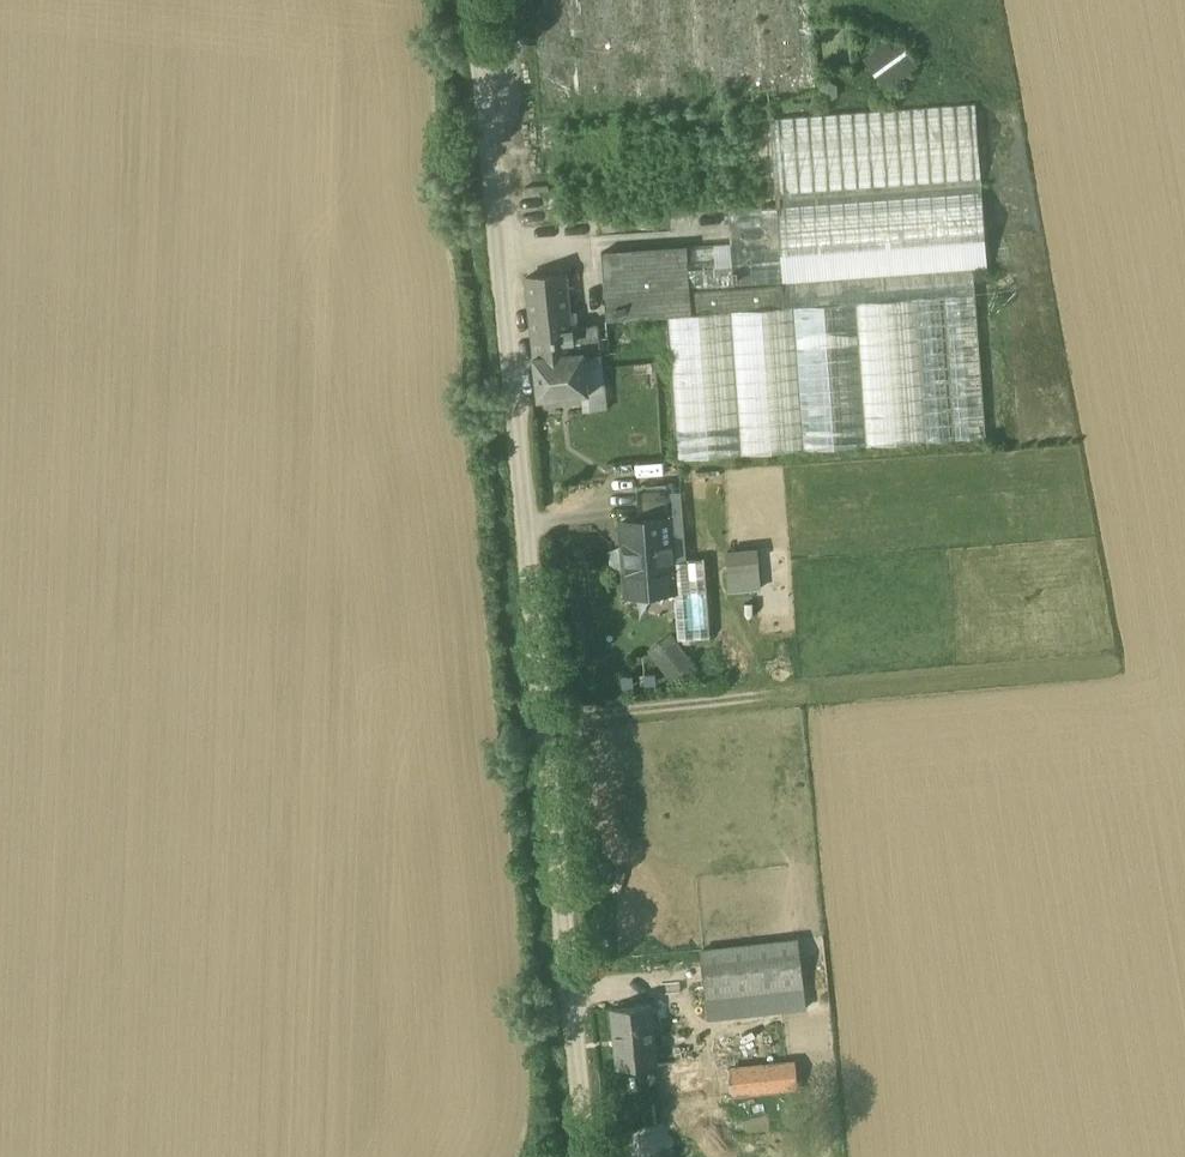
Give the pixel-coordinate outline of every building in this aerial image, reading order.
[(546,211),(733,198),(736,231),(607,240),(620,457),(681,452),(690,548),(1011,525),(1008,441),(990,441),(975,263),(992,260),(978,95),(821,104),(815,0),(532,0),(546,211)] [(866,54),(886,88),(924,66),(904,32),(866,54)] [(571,266),(525,270),(536,394),(590,393),(588,345),(577,346),(571,266)] [(677,507),(623,511),(628,591),(680,589),(677,507)] [(731,548),(732,589),(766,588),(764,547),(731,548)] [(675,630),(651,648),(674,680),(699,662),(675,630)] [(799,937),(700,949),(708,1019),(807,1008),(799,937)] [(652,1004),(610,1008),(616,1068),(659,1064),(652,1004)] [(799,1090),(796,1060),(678,1071),(681,1100),(799,1090)]
